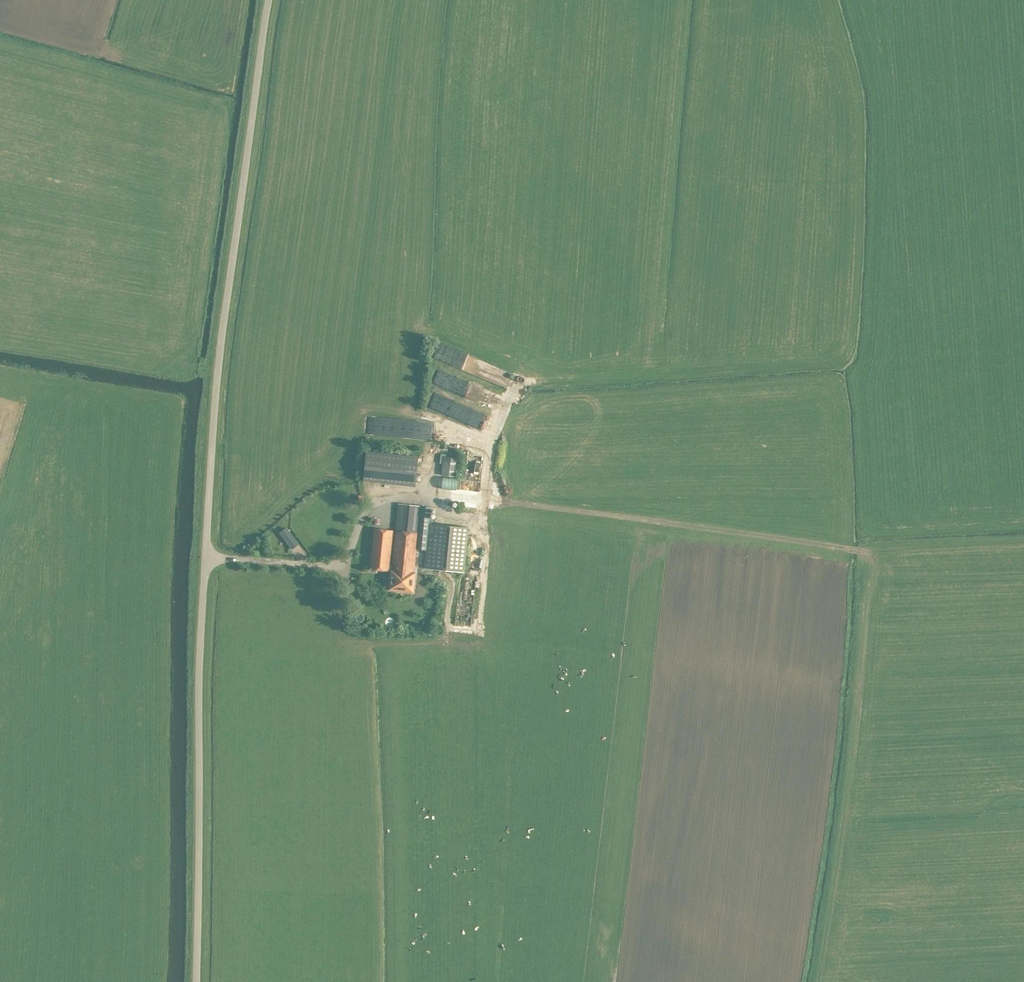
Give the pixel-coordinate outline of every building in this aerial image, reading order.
[(479,374),(485,359),(457,350),(455,355),(449,353),(450,349),(443,346),(445,343),(438,340),(432,357),(448,362),(449,358),(460,362),(458,367),(479,374)] [(416,455),(365,450),(362,479),(414,484),(416,455)] [(442,473),(453,474),(455,456),(444,455),(442,473)] [(466,476),(479,477),(480,463),(468,461),(466,476)] [(423,566),(438,568),(462,570),(467,525),(443,523),(428,521),(430,505),(397,502),(395,527),(417,529),(415,547),(425,548),(423,566)] [(369,568),(388,570),(388,563),(392,528),(373,526),(369,568)] [(413,570),(415,547),(417,529),(395,527),(395,529),(391,563),(388,563),(388,570),(390,570),(388,587),(411,589),(413,570)]
